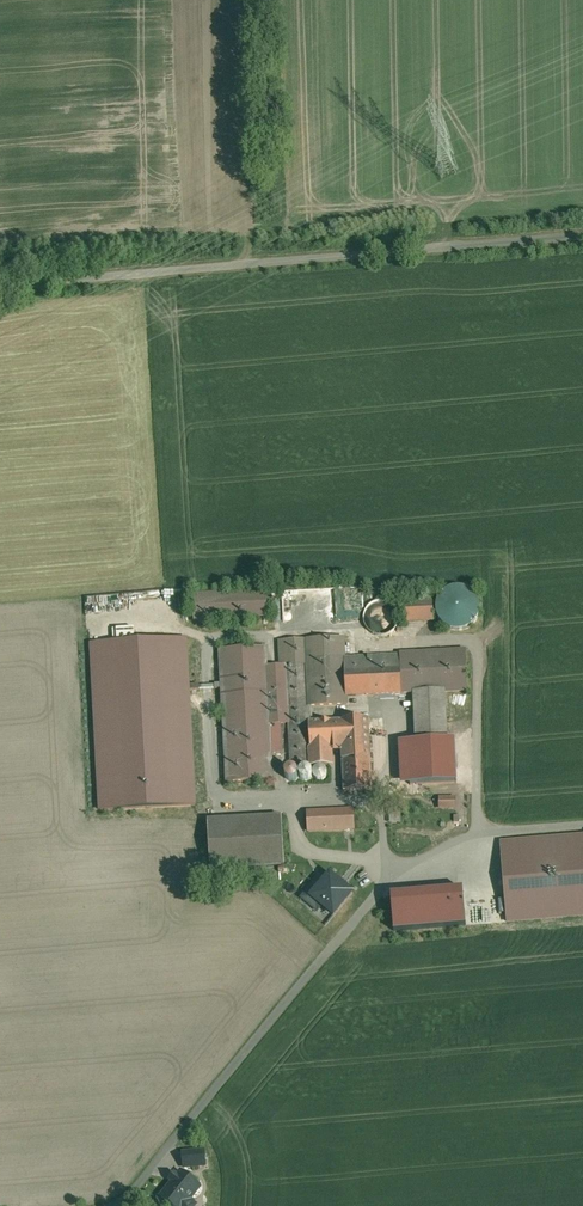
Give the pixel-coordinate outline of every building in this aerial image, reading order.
[(439,603),(438,612),(440,620),(445,627),(453,631),(461,632),(469,630),(476,625),(480,617),(482,609),(479,601),(474,594),(467,589),(458,588),(450,591),(443,596),(439,603)] [(434,600),(407,602),(408,624),(435,622),(434,600)] [(387,602),(384,602),(381,601),(376,602),(373,603),(371,605),(369,606),(367,608),(366,610),(365,611),(365,613),(364,614),(364,616),(364,618),(364,619),(364,621),(364,623),(365,625),(366,627),(367,629),(369,631),(371,633),(373,635),(376,636),(379,636),(382,636),(386,636),(388,635),(390,634),(392,633),(393,632),(395,630),(396,628),(398,625),(398,623),(399,621),(399,619),(399,617),(398,615),(398,613),(397,611),(396,610),(395,608),(394,606),(392,605),(389,603),(387,602)] [(344,638),(279,642),(281,666),(307,665),(309,707),(347,705),(347,696),(346,696),(344,659),(345,659),(344,638)] [(185,640),(92,645),(102,811),(192,806),(189,756),(146,759),(142,689),(187,687),(185,640)] [(266,648),(220,651),(227,783),(273,780),(272,754),(282,754),(281,724),(289,724),(292,767),(311,766),(311,767),(332,766),(331,751),(342,750),(350,750),(350,737),(369,736),(368,719),(310,722),(309,707),(307,665),(281,666),(267,667),(266,648)] [(466,652),(397,655),(397,656),(400,656),(402,694),(414,693),(414,692),(444,691),(444,692),(468,691),(466,652)] [(345,659),(344,659),(346,696),(347,696),(402,694),(400,656),(397,656),(345,659)] [(444,691),(414,692),(414,693),(416,741),(447,740),(444,692),(444,691)] [(369,736),(350,737),(350,750),(342,750),(342,753),(341,753),(341,754),(342,754),(344,792),(372,791),(369,736)] [(321,767),(320,767),(318,767),(317,768),(315,769),(314,771),(313,772),(313,774),(313,776),(314,777),(314,778),(315,779),(316,780),(317,781),(319,781),(320,781),(322,781),(323,780),(325,779),(326,778),(327,776),(327,775),(327,774),(327,773),(327,772),(326,770),(325,769),(324,768),(323,768),(321,767)] [(308,769),(307,768),(306,768),(304,769),(302,769),(301,770),(300,771),(300,773),(299,775),(300,776),(300,777),(301,778),(302,780),(303,781),(305,781),(306,781),(308,781),(310,780),(311,779),(312,778),(312,776),(312,774),(312,773),(311,771),(310,770),(309,769),(308,769)] [(455,799),(445,799),(445,809),(455,809),(455,799)] [(353,811),(308,813),(309,832),(354,830),(353,811)] [(281,817),(209,821),(211,870),(284,866),(281,817)] [(501,845),(509,926),(582,919),(582,838),(501,845)] [(329,876),(312,897),(312,896),(312,897),(313,898),(333,915),(334,916),(335,915),(351,894),(352,895),(352,894),(351,893),(344,887),(346,885),(340,879),(338,882),(331,876),(330,875),(329,876)] [(400,931),(473,927),(471,890),(398,894),(400,931)] [(183,1153),(185,1168),(206,1165),(204,1151),(183,1153)] [(161,1197),(172,1205),(192,1205),(194,1203),(190,1200),(200,1187),(182,1172),(161,1197)]
